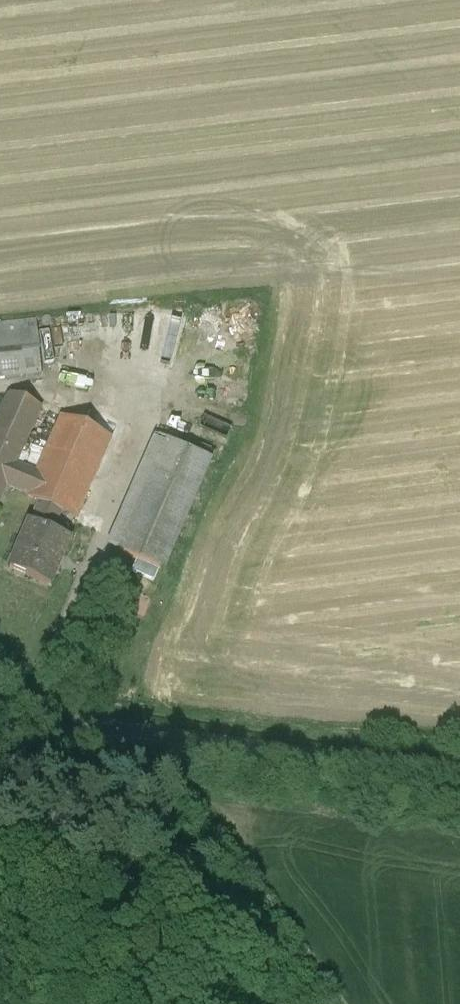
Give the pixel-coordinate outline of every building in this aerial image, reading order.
[(0,324),(0,379),(41,375),(34,320),(0,324)] [(195,376),(188,409),(206,413),(202,428),(232,434),(242,386),(195,376)] [(0,414),(0,499),(6,486),(15,464),(40,407),(9,394),(0,414)] [(110,438),(60,416),(36,473),(26,495),(26,497),(39,503),(60,512),(75,518),(110,438)] [(164,441),(116,552),(163,572),(212,461),(164,441)] [(36,473),(15,464),(6,486),(26,495),(36,473)] [(60,512),(39,503),(30,524),(51,533),(60,512)] [(30,524),(28,523),(9,569),(49,586),(69,540),(51,533),(30,524)]
